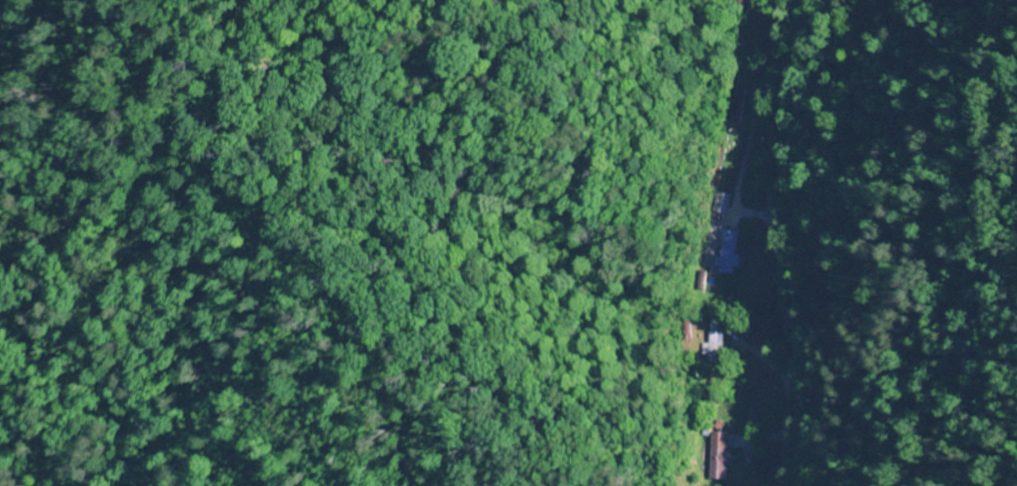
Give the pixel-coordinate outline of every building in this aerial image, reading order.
[(710,211),(727,214),(730,194),(713,191),(710,211)] [(742,231),(723,229),(718,273),(736,275),(737,268),(743,268),(744,255),(739,254),(742,231)] [(726,329),(719,329),(720,321),(709,320),(709,344),(702,344),(701,362),(718,362),(718,347),(726,347),(726,329)] [(733,468),(733,448),(708,448),(708,481),(729,481),(729,468),(733,468)]
